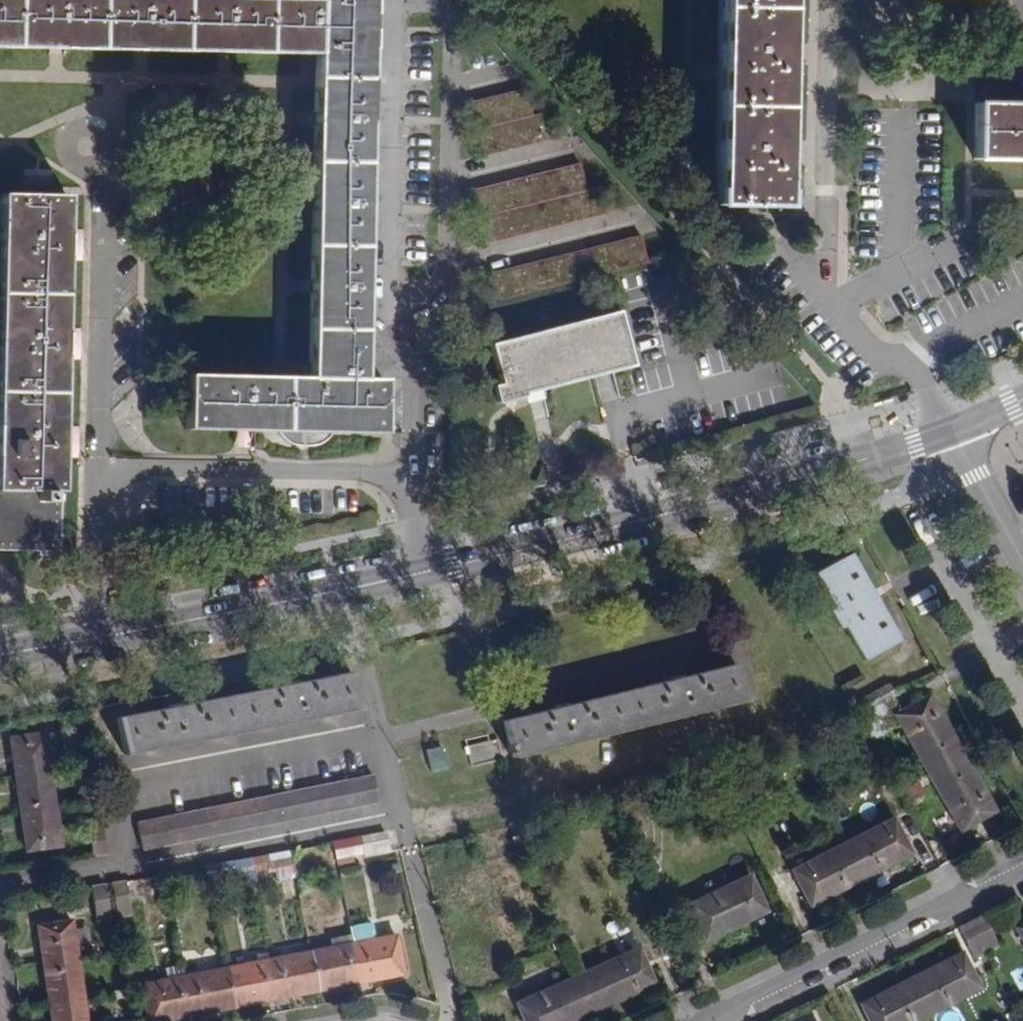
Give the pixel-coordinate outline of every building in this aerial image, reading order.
[(55,47),(141,49),(224,51),(306,53),(314,53),(314,81),(313,118),(311,202),(309,285),(307,366),(307,376),(186,373),(185,428),(278,430),(279,433),(281,435),(285,437),(290,440),(294,442),(299,444),(305,444),(312,444),(318,442),(325,439),(330,435),(334,431),(382,432),(383,377),(362,376),(370,0),(0,0),(0,46),(55,47)] [(714,203),(781,204),(786,0),(718,0),(714,203)] [(530,87),(470,102),(484,156),(557,138),(550,110),(537,114),(530,87)] [(973,101),(971,159),(1022,160),(1022,103),(973,101)] [(551,145),(554,156),(576,148),(572,138),(551,145)] [(579,163),(471,190),(485,244),(606,213),(599,186),(586,189),(579,163)] [(0,193),(0,549),(60,550),(67,194),(0,193)] [(492,272),(499,300),(648,263),(641,235),(492,272)] [(632,366),(617,310),(490,344),(500,383),(491,385),(496,403),(504,401),(523,396),(523,393),(542,388),(632,366)] [(523,396),(504,401),(511,429),(549,418),(542,388),(523,393),(523,396)] [(898,639),(849,553),(812,573),(832,608),(828,610),(838,628),(842,625),(863,659),(898,639)] [(744,700),(735,663),(700,672),(536,712),(503,721),(512,757),(744,700)] [(358,708),(352,672),(116,717),(122,754),(358,708)] [(850,703),(870,692),(863,679),(842,689),(850,703)] [(896,696),(889,682),(870,692),(850,703),(857,717),(896,696)] [(926,772),(961,753),(928,695),(893,715),(926,772)] [(8,739),(14,777),(48,771),(43,734),(8,739)] [(502,759),(497,739),(466,746),(471,767),(502,759)] [(429,772),(446,767),(439,745),(422,750),(429,772)] [(961,753),(926,772),(959,830),(994,811),(961,753)] [(14,777),(19,813),(54,808),(48,771),(14,777)] [(385,800),(380,774),(147,820),(152,847),(385,800)] [(916,777),(896,789),(903,803),(909,813),(929,802),(916,777)] [(59,845),(54,808),(19,813),(25,850),(59,845)] [(891,819),(842,844),(860,880),(910,854),(891,819)] [(115,851),(111,820),(99,821),(104,853),(115,851)] [(388,852),(384,831),(332,841),(336,865),(353,861),(352,856),(362,854),(363,858),(388,852)] [(324,843),(329,871),(337,870),(336,865),(332,841),(324,843)] [(329,871),(324,843),(288,850),(293,878),(294,880),(329,873),(329,871)] [(860,880),(842,844),(791,870),(810,906),(860,880)] [(274,871),(276,881),(293,878),(288,850),(249,858),(252,875),(274,871)] [(252,875),(249,858),(231,861),(234,876),(235,886),(253,883),(252,875)] [(205,866),(210,891),(222,889),(221,879),(234,876),(231,861),(205,866)] [(210,891),(205,866),(162,874),(166,892),(179,890),(181,898),(191,897),(193,908),(212,904),(210,891)] [(155,876),(159,898),(167,897),(166,892),(162,874),(155,876)] [(766,913),(747,876),(687,904),(704,941),(766,913)] [(130,912),(124,882),(111,885),(116,915),(130,912)] [(109,916),(104,885),(90,887),(95,919),(109,916)] [(970,921),(984,953),(997,946),(981,915),(970,921)] [(673,952),(658,919),(647,925),(660,957),(673,952)] [(37,927),(43,965),(77,959),(71,921),(37,927)] [(984,953),(970,921),(957,928),(972,959),(984,953)] [(545,925),(550,937),(557,934),(551,922),(545,925)] [(1015,929),(1022,943),(1022,924),(1015,929)] [(557,934),(562,945),(563,947),(575,942),(568,929),(557,934)] [(370,930),(350,934),(351,943),(371,939),(370,930)] [(351,943),(350,934),(330,938),(331,947),(351,943)] [(351,943),(359,982),(403,973),(395,934),(371,939),(351,943)] [(554,949),(562,945),(557,934),(550,937),(549,937),(554,949)] [(317,990),(359,982),(351,943),(331,947),(309,951),(317,990)] [(576,975),(593,1012),(654,984),(636,948),(576,975)] [(309,951),(268,959),(275,998),(317,990),(309,951)] [(960,953),(909,979),(927,1014),(978,989),(960,953)] [(82,996),(77,959),(43,965),(48,1001),(82,996)] [(268,959),(225,968),(233,1007),(275,998),(268,959)] [(182,965),(164,969),(166,979),(184,976),(182,965)] [(191,1015),(233,1007),(225,968),(184,976),(191,1015)] [(119,975),(120,982),(111,983),(114,999),(131,997),(127,973),(119,975)] [(593,1012),(576,975),(515,1003),(524,1020),(573,1020),(593,1012)] [(184,976),(166,979),(141,984),(148,1020),(160,1020),(191,1015),(184,976)] [(927,1014),(909,979),(860,1004),(868,1020),(914,1020),(927,1014)] [(1019,1002),(1012,990),(1003,995),(1009,1008),(1019,1002)] [(82,996),(48,1001),(51,1020),(86,1020),(82,996)]
